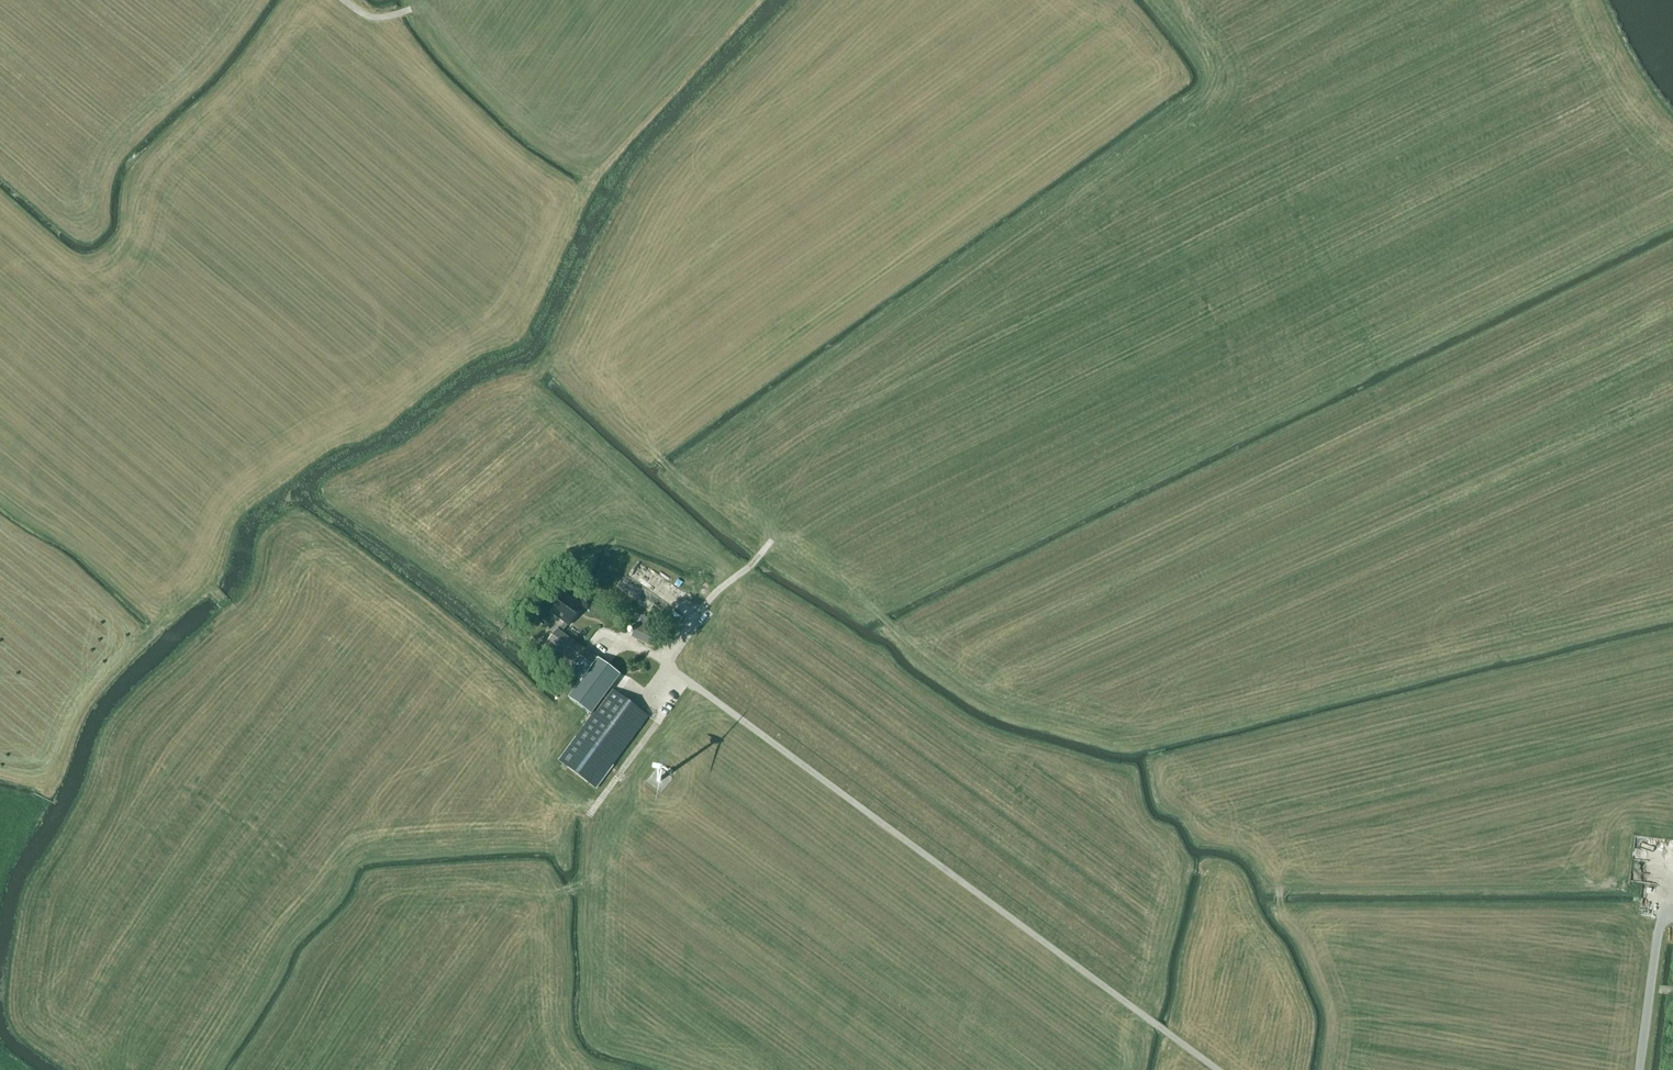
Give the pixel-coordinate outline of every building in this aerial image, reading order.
[(619,583),(627,589),(633,581),(626,575),(619,583)] [(568,626),(578,613),(582,607),(565,594),(551,613),(564,623),(558,631),(557,631),(540,654),(580,683),(597,660),(561,634),(567,626),(568,626)] [(630,637),(655,651),(663,637),(637,624),(630,637)] [(587,701),(598,709),(607,695),(597,687),(600,682),(588,673),(580,683),(576,681),(568,692),(584,704),(587,701)] [(607,695),(598,709),(576,738),(559,761),(595,789),(613,766),(648,717),(612,689),(607,695)]
